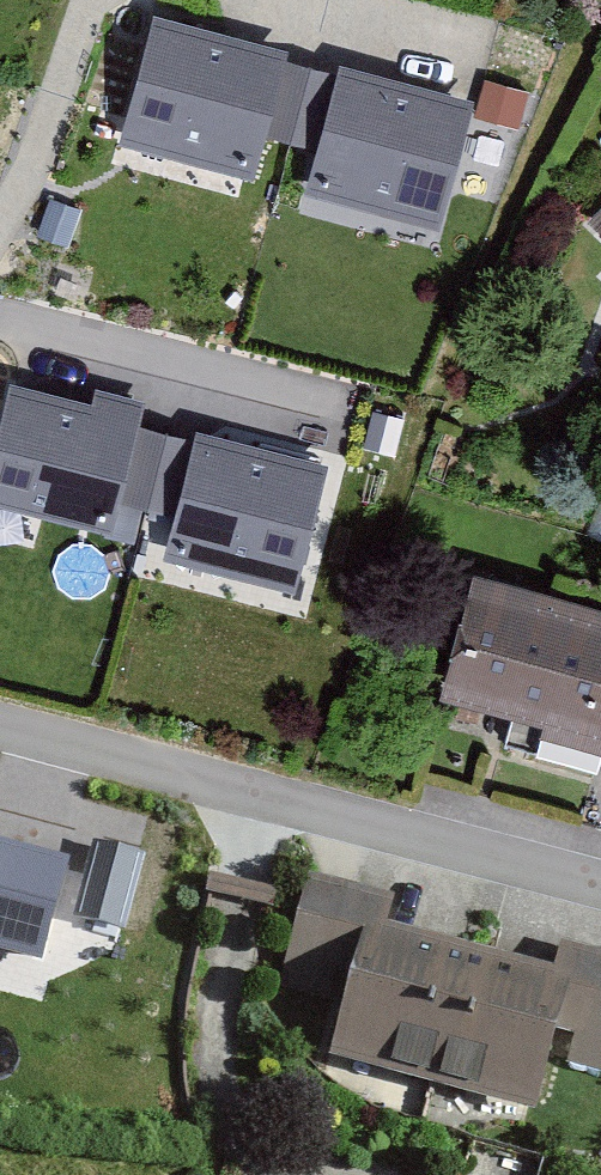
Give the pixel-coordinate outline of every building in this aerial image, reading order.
[(328,63),(172,24),(134,166),(266,201),(281,148),(308,153),(328,63)] [(496,101),(328,63),(308,153),(335,160),(324,212),(464,243),(496,101)] [(27,386),(0,494),(0,510),(120,539),(127,510),(163,518),(185,423),(27,386)] [(348,460),(185,423),(163,518),(193,525),(186,556),(319,587),(348,460)] [(486,561),(451,690),(559,719),(556,729),(600,741),(600,592),(486,561)] [(0,829),(0,879),(10,846),(14,833),(0,829)] [(128,924),(141,852),(98,845),(85,916),(128,924)] [(10,846),(0,879),(0,952),(59,968),(86,867),(10,846)] [(323,884),(293,989),(362,1009),(346,1061),(554,1121),(578,1038),(583,1039),(574,1071),(600,1079),(600,958),(575,951),(567,978),(391,928),(397,905),(323,884)]
